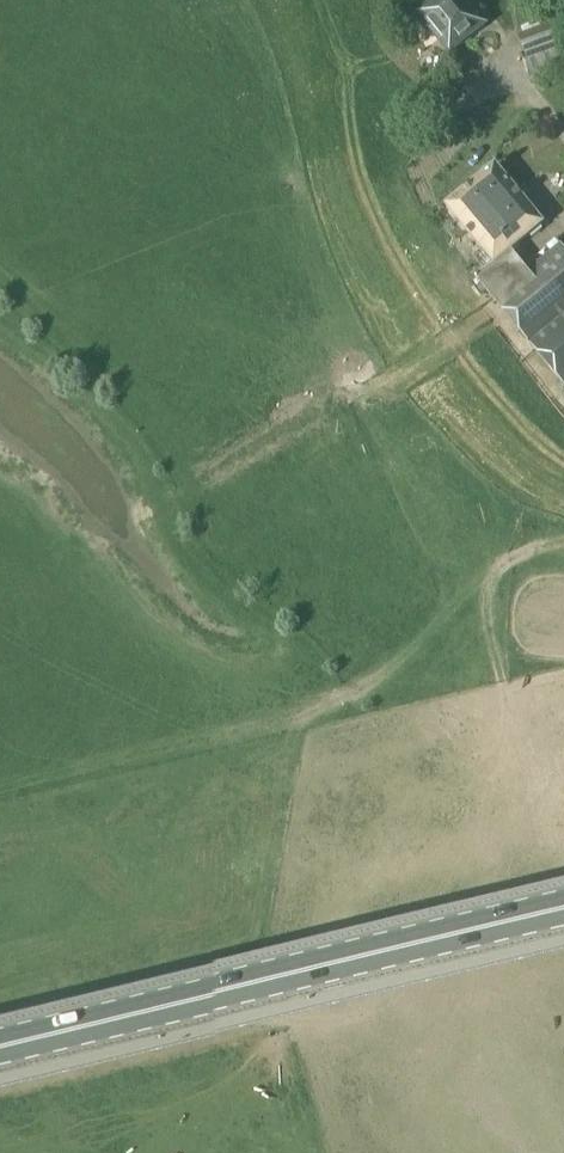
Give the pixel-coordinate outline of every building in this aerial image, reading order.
[(487,26),(466,0),(435,0),(417,14),(450,55),(487,26)] [(560,72),(563,66),(556,48),(549,43),(528,50),(525,57),(530,77),(539,80),(560,72)] [(563,383),(563,249),(559,243),(527,269),(513,251),(543,225),(496,168),(446,209),(494,266),(478,280),(504,312),(563,383)]
